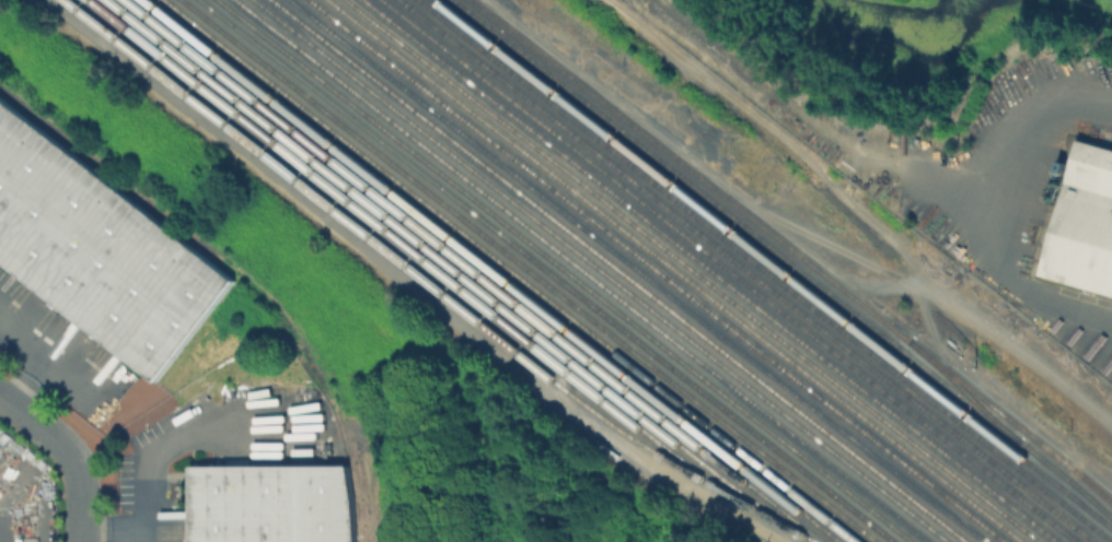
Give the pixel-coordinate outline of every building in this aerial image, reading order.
[(157,382),(0,260),(0,99),(234,283),(157,382)] [(1080,139),(1111,148),(1111,295),(1041,274),(1080,139)] [(356,469),(356,541),(193,541),(194,467),(356,469)]
